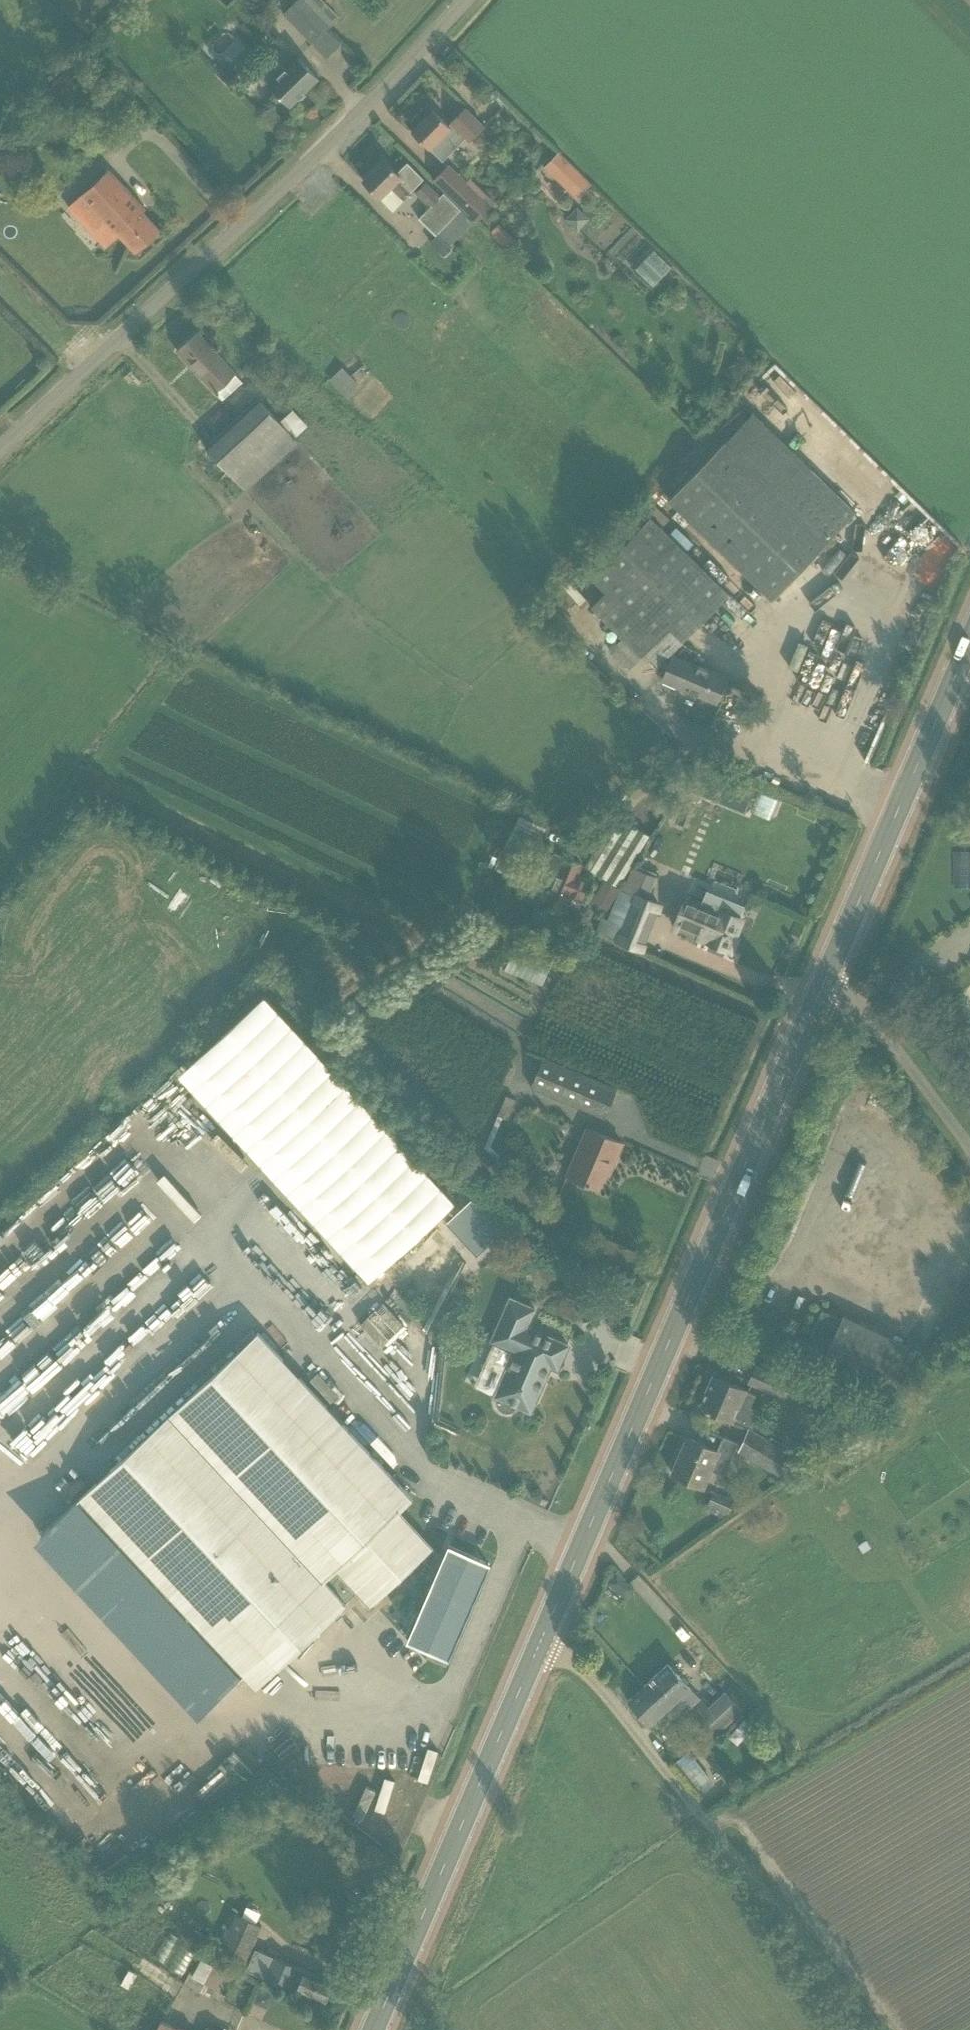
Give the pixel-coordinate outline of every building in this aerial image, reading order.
[(328,28),(339,18),(321,0),(297,0),(283,14),(313,43),(328,28)] [(88,17),(81,24),(89,32),(96,25),(88,17)] [(319,78),(305,64),(298,57),(285,69),(275,58),(259,74),(269,85),(276,92),(290,106),(319,78)] [(87,72),(91,77),(99,69),(95,64),(87,72)] [(432,110),(412,131),(426,145),(429,148),(442,160),(452,150),(462,139),(464,137),(469,141),(485,125),(466,107),(447,125),(447,124),(432,110)] [(558,152),(544,167),(567,190),(576,198),(591,183),(582,174),(559,152),(558,152)] [(423,179),(421,176),(407,162),(397,172),(384,160),(363,180),(377,194),(380,198),(390,187),(402,199),(423,179)] [(449,163),(433,179),(475,221),(491,205),(449,163)] [(145,208),(132,194),(110,170),(80,197),(81,198),(70,208),(81,220),(95,235),(105,225),(117,236),(119,234),(135,251),(159,229),(142,211),(145,208)] [(425,182),(415,192),(430,207),(418,218),(436,236),(440,231),(454,217),(461,210),(444,193),(440,197),(425,182)] [(577,230),(588,218),(576,207),(565,219),(577,230)] [(513,255),(524,246),(508,228),(498,237),(513,255)] [(198,332),(177,351),(191,366),(215,392),(216,392),(222,399),(242,381),(235,374),(236,374),(211,347),(198,332)] [(359,386),(341,368),(329,380),(347,397),(359,386)] [(207,449),(245,490),(297,442),(292,436),(278,421),(259,401),(207,449)] [(291,409),(278,421),(292,436),(305,424),(291,409)] [(668,498),(757,584),(772,598),(855,512),(752,412),(668,498)] [(310,442),(330,427),(322,417),(303,432),(310,442)] [(197,461),(239,506),(246,499),(205,454),(197,461)] [(651,516),(592,577),(608,592),(593,607),(623,637),(610,651),(628,669),(644,653),(658,666),(682,640),(729,593),(714,579),(651,516)] [(714,625),(730,639),(737,631),(721,618),(714,625)] [(573,619),(566,626),(582,643),(589,636),(573,619)] [(726,678),(673,655),(662,679),(716,702),(726,678)] [(701,759),(694,775),(751,799),(757,783),(701,759)] [(783,820),(789,800),(765,794),(759,813),(783,820)] [(679,807),(673,818),(686,825),(692,814),(679,807)] [(620,832),(610,826),(585,866),(617,887),(649,836),(627,822),(620,832)] [(503,850),(496,867),(511,873),(517,856),(503,850)] [(561,912),(568,896),(584,902),(593,880),(577,874),(581,864),(555,852),(547,871),(541,884),(551,888),(545,905),(561,912)] [(623,886),(612,912),(625,917),(621,928),(648,939),(661,904),(647,898),(656,876),(631,866),(623,886)] [(605,882),(598,894),(611,902),(619,890),(605,882)] [(686,896),(673,926),(708,942),(706,946),(710,948),(722,953),(725,948),(731,951),(736,939),(730,936),(738,917),(736,916),(740,908),(707,893),(702,903),(686,896)] [(526,930),(551,941),(560,918),(535,908),(526,930)] [(521,949),(511,974),(550,990),(561,965),(521,949)] [(196,1067),(204,1079),(227,1066),(219,1054),(196,1067)] [(531,1087),(604,1118),(617,1088),(543,1057),(531,1087)] [(497,1088),(489,1084),(484,1095),(493,1099),(497,1088)] [(159,1109),(174,1128),(199,1107),(184,1089),(159,1109)] [(506,1095),(491,1130),(495,1132),(501,1117),(506,1119),(515,1099),(506,1095)] [(623,1142),(604,1135),(587,1128),(567,1175),(580,1180),(599,1188),(612,1158),(615,1159),(623,1142)] [(60,1219),(95,1195),(83,1178),(48,1202),(60,1219)] [(550,1186),(543,1190),(543,1197),(550,1201),(557,1198),(557,1190),(550,1186)] [(476,1194),(457,1213),(482,1239),(501,1220),(476,1194)] [(109,1255),(123,1248),(112,1225),(98,1232),(109,1255)] [(457,1245),(439,1261),(452,1276),(470,1260),(457,1245)] [(509,1299),(492,1342),(515,1352),(497,1398),(512,1404),(530,1412),(546,1375),(543,1373),(547,1364),(557,1369),(568,1345),(550,1337),(526,1328),(534,1309),(509,1299)] [(885,1396),(900,1364),(908,1346),(843,1315),(841,1319),(822,1310),(804,1349),(823,1358),(819,1366),(885,1396)] [(80,1497),(242,1672),(256,1686),(359,1591),(369,1602),(395,1579),(396,1581),(406,1572),(405,1570),(429,1546),(397,1512),(412,1498),(399,1483),(258,1332),(80,1497)] [(377,1366),(404,1411),(424,1400),(416,1386),(429,1378),(424,1369),(443,1357),(429,1335),(377,1366)] [(749,1382),(784,1397),(791,1381),(756,1365),(749,1382)] [(753,1427),(760,1410),(751,1406),(756,1394),(745,1390),(745,1389),(713,1375),(700,1405),(706,1408),(706,1409),(709,1411),(710,1410),(728,1417),(736,1421),(736,1420),(753,1427)] [(835,1402),(830,1414),(843,1420),(849,1409),(835,1402)] [(48,1430),(63,1447),(74,1437),(51,1411),(40,1421),(48,1430)] [(740,1451),(779,1475),(792,1455),(752,1431),(740,1451)] [(724,1475),(738,1442),(723,1435),(717,1450),(686,1437),(671,1472),(690,1480),(704,1486),(711,1469),(724,1475)] [(735,1500),(713,1490),(707,1505),(709,1506),(707,1510),(723,1517),(725,1512),(729,1514),(735,1500)] [(617,1573),(609,1582),(625,1597),(633,1588),(617,1573)] [(657,1716),(668,1728),(700,1699),(667,1664),(628,1700),(649,1723),(657,1716)] [(132,1689),(125,1696),(148,1718),(155,1711),(132,1689)] [(700,1699),(688,1710),(695,1718),(694,1719),(710,1737),(740,1710),(725,1691),(709,1706),(707,1707),(700,1699)] [(755,1707),(749,1712),(756,1720),(761,1715),(762,1714),(755,1707)] [(748,1712),(741,1717),(748,1725),(754,1719),(748,1712)] [(225,1772),(246,1791),(271,1765),(249,1745),(225,1772)] [(79,1749),(74,1756),(93,1769),(98,1762),(79,1749)] [(713,1782),(687,1750),(674,1762),(699,1794),(713,1782)] [(234,1915),(218,1950),(243,1962),(260,1927),(234,1915)] [(162,1954),(172,1962),(186,1944),(177,1936),(162,1954)] [(254,1948),(245,1970),(264,1977),(264,1978),(285,1987),(286,1985),(324,2001),(333,1982),(270,1955),(254,1948)] [(184,1949),(181,1968),(197,1970),(200,1952),(184,1949)] [(213,1965),(204,1983),(214,1988),(223,1970),(213,1965)] [(127,1987),(136,1993),(146,1977),(137,1971),(127,1987)] [(160,2021),(156,2029),(184,2029),(160,2021)]
